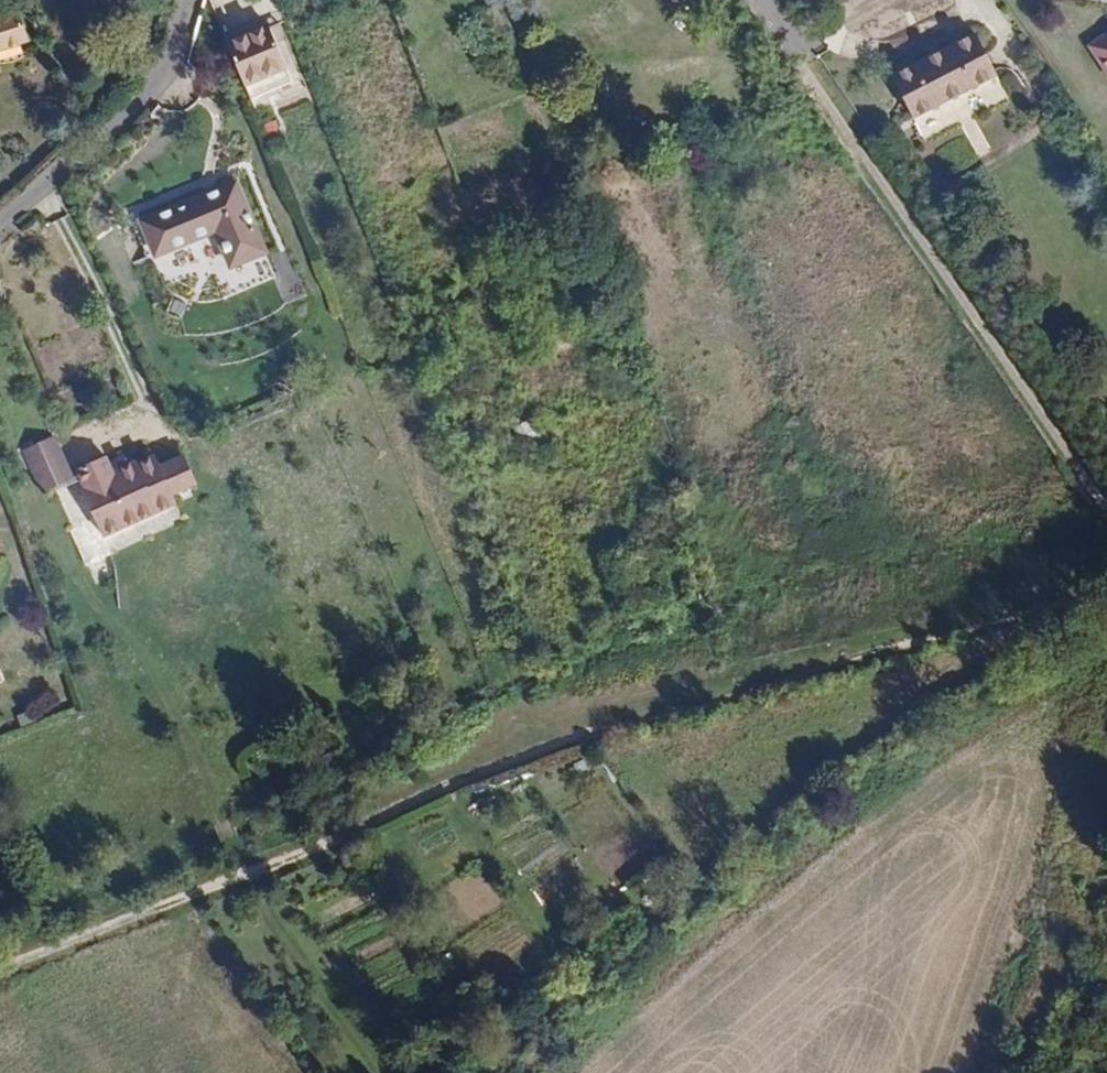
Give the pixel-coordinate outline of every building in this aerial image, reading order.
[(17,6),(0,12),(0,47),(28,39),(17,6)] [(267,23),(225,40),(242,83),(285,65),(267,23)] [(997,76),(976,33),(892,76),(914,119),(997,76)] [(1091,46),(1106,70),(1106,35),(1091,46)] [(986,105),(1007,96),(1001,83),(980,92),(986,105)] [(278,125),(262,132),(266,139),(281,133),(278,125)] [(235,180),(140,220),(154,254),(213,229),(228,265),(265,250),(235,180)] [(566,197),(560,182),(538,190),(543,205),(566,197)] [(78,482),(57,437),(24,453),(37,482),(43,479),(50,494),(78,482)] [(99,525),(105,537),(176,501),(170,491),(194,479),(181,452),(157,464),(151,453),(134,462),(133,459),(110,471),(104,458),(75,472),(83,487),(80,488),(99,525)] [(501,1064),(493,1056),(473,1072),(491,1072),(501,1064)]
